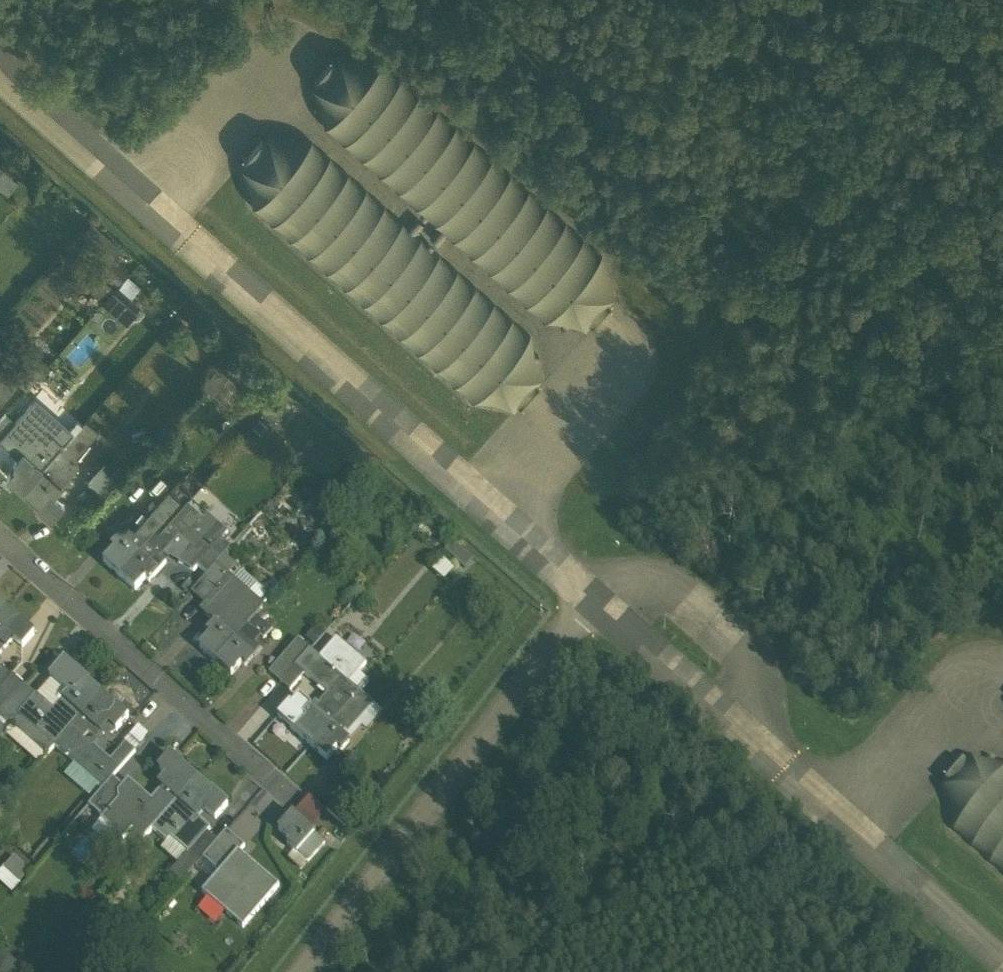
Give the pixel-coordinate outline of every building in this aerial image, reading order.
[(307,90),(323,137),(543,331),(586,341),(619,306),(605,260),(382,67),(337,58),(307,90)] [(234,162),(250,210),(470,403),(514,413),(546,378),(532,333),(309,139),(265,130),(234,162)] [(0,167),(0,187),(8,194),(17,183),(0,167)] [(121,251),(92,225),(80,238),(105,261),(109,256),(113,259),(121,251)] [(113,259),(109,256),(105,261),(97,270),(117,288),(129,273),(113,259)] [(140,309),(117,288),(106,300),(129,321),(140,309)] [(29,355),(12,374),(19,381),(28,389),(45,369),(29,355)] [(244,392),(218,369),(208,381),(235,404),(244,392)] [(0,371),(0,403),(19,381),(12,374),(8,371),(5,375),(0,371)] [(23,452),(43,469),(69,439),(30,405),(15,422),(4,435),(23,452)] [(15,422),(6,414),(0,422),(0,440),(4,435),(15,422)] [(69,439),(43,469),(61,485),(78,465),(72,460),(89,439),(78,429),(69,439)] [(43,469),(23,452),(14,463),(17,465),(7,477),(23,491),(43,469)] [(104,463),(88,481),(104,495),(120,477),(104,463)] [(61,485),(43,469),(23,491),(39,505),(38,507),(52,519),(65,504),(54,494),(61,485)] [(192,493),(179,482),(171,491),(184,503),(188,498),(192,493)] [(171,491),(133,533),(138,537),(130,546),(138,555),(167,522),(184,503),(171,491)] [(228,532),(188,498),(184,503),(167,522),(181,534),(178,537),(189,546),(180,563),(194,571),(198,566),(224,536),(228,532)] [(167,522),(138,555),(152,567),(161,557),(178,537),(181,534),(167,522)] [(127,528),(119,537),(130,546),(138,537),(133,533),(127,528)] [(224,536),(198,566),(207,574),(216,563),(217,563),(233,544),(224,536)] [(130,546),(119,537),(111,546),(114,549),(104,561),(119,576),(138,555),(130,546)] [(152,567),(138,555),(119,576),(135,590),(146,578),(149,581),(166,562),(161,557),(152,567)] [(217,563),(207,574),(191,592),(204,603),(229,575),(217,563)] [(229,575),(204,603),(208,606),(203,612),(214,622),(206,631),(210,634),(200,646),(215,660),(234,639),(248,623),(255,615),(262,607),(264,604),(229,575)] [(0,614),(0,642),(5,647),(13,638),(23,646),(34,633),(20,621),(19,622),(5,609),(0,614)] [(270,628),(255,615),(248,623),(262,636),(270,628)] [(299,637),(269,671),(280,681),(310,647),(299,637)] [(246,649),(234,639),(215,660),(231,673),(241,662),(245,666),(254,656),(246,649)] [(367,665),(338,639),(322,658),(336,670),(351,684),(367,665)] [(252,642),(246,649),(254,656),(260,649),(252,642)] [(310,647),(280,681),(290,690),(305,673),(320,656),(310,647)] [(336,670),(320,656),(305,673),(329,693),(320,704),(317,701),(316,702),(334,719),(359,691),(351,684),(336,670)] [(28,704),(11,723),(47,755),(56,745),(82,715),(100,694),(87,682),(88,682),(65,661),(51,677),(68,692),(54,710),(36,694),(28,704)] [(16,694),(24,684),(12,673),(0,687),(0,711),(16,694)] [(334,719),(330,724),(341,734),(345,730),(347,733),(374,704),(359,691),(334,719)] [(11,723),(28,704),(16,694),(0,711),(0,735),(11,723)] [(116,709),(101,694),(100,694),(82,715),(101,731),(109,722),(106,719),(116,709)] [(334,719),(316,702),(311,708),(301,697),(292,706),(290,704),(279,717),(311,745),(330,724),(334,719)] [(82,715),(56,745),(96,780),(113,761),(112,760),(94,744),(92,747),(84,738),(89,733),(94,738),(101,731),(82,715)] [(330,724),(311,745),(327,760),(337,748),(341,752),(350,742),(341,734),(330,724)] [(149,735),(138,726),(126,741),(136,750),(149,735)] [(126,741),(112,760),(113,761),(120,767),(136,750),(126,741)] [(952,832),(1002,877),(1002,760),(966,752),(936,785),(952,832)] [(196,779),(182,766),(183,765),(171,755),(159,768),(166,774),(158,783),(162,787),(178,800),(196,779)] [(113,761),(96,780),(103,787),(112,777),(120,767),(113,761)] [(103,787),(88,805),(102,817),(118,799),(117,791),(122,785),(112,777),(103,787)] [(196,779),(178,800),(197,817),(204,808),(205,808),(201,804),(211,792),(210,791),(196,779)] [(134,784),(123,785),(123,786),(122,785),(117,791),(118,799),(102,817),(101,819),(123,839),(132,829),(144,839),(153,829),(153,828),(178,800),(162,787),(151,799),(134,784)] [(227,804),(212,790),(210,791),(211,792),(201,804),(205,808),(204,808),(215,818),(227,804)] [(353,813),(337,798),(326,809),(344,826),(353,813)] [(197,817),(178,800),(153,828),(153,829),(166,841),(179,828),(195,842),(196,843),(206,832),(210,828),(197,817)] [(316,834),(293,814),(279,830),(289,839),(287,843),(306,861),(324,841),(316,834)] [(203,857),(220,872),(239,852),(244,846),(227,831),(203,857)] [(206,832),(196,843),(195,842),(186,854),(197,863),(217,841),(206,832)] [(204,890),(245,927),(280,889),(271,881),(239,852),(220,872),(204,890)] [(0,874),(0,879),(14,891),(33,869),(17,855),(0,874)]
